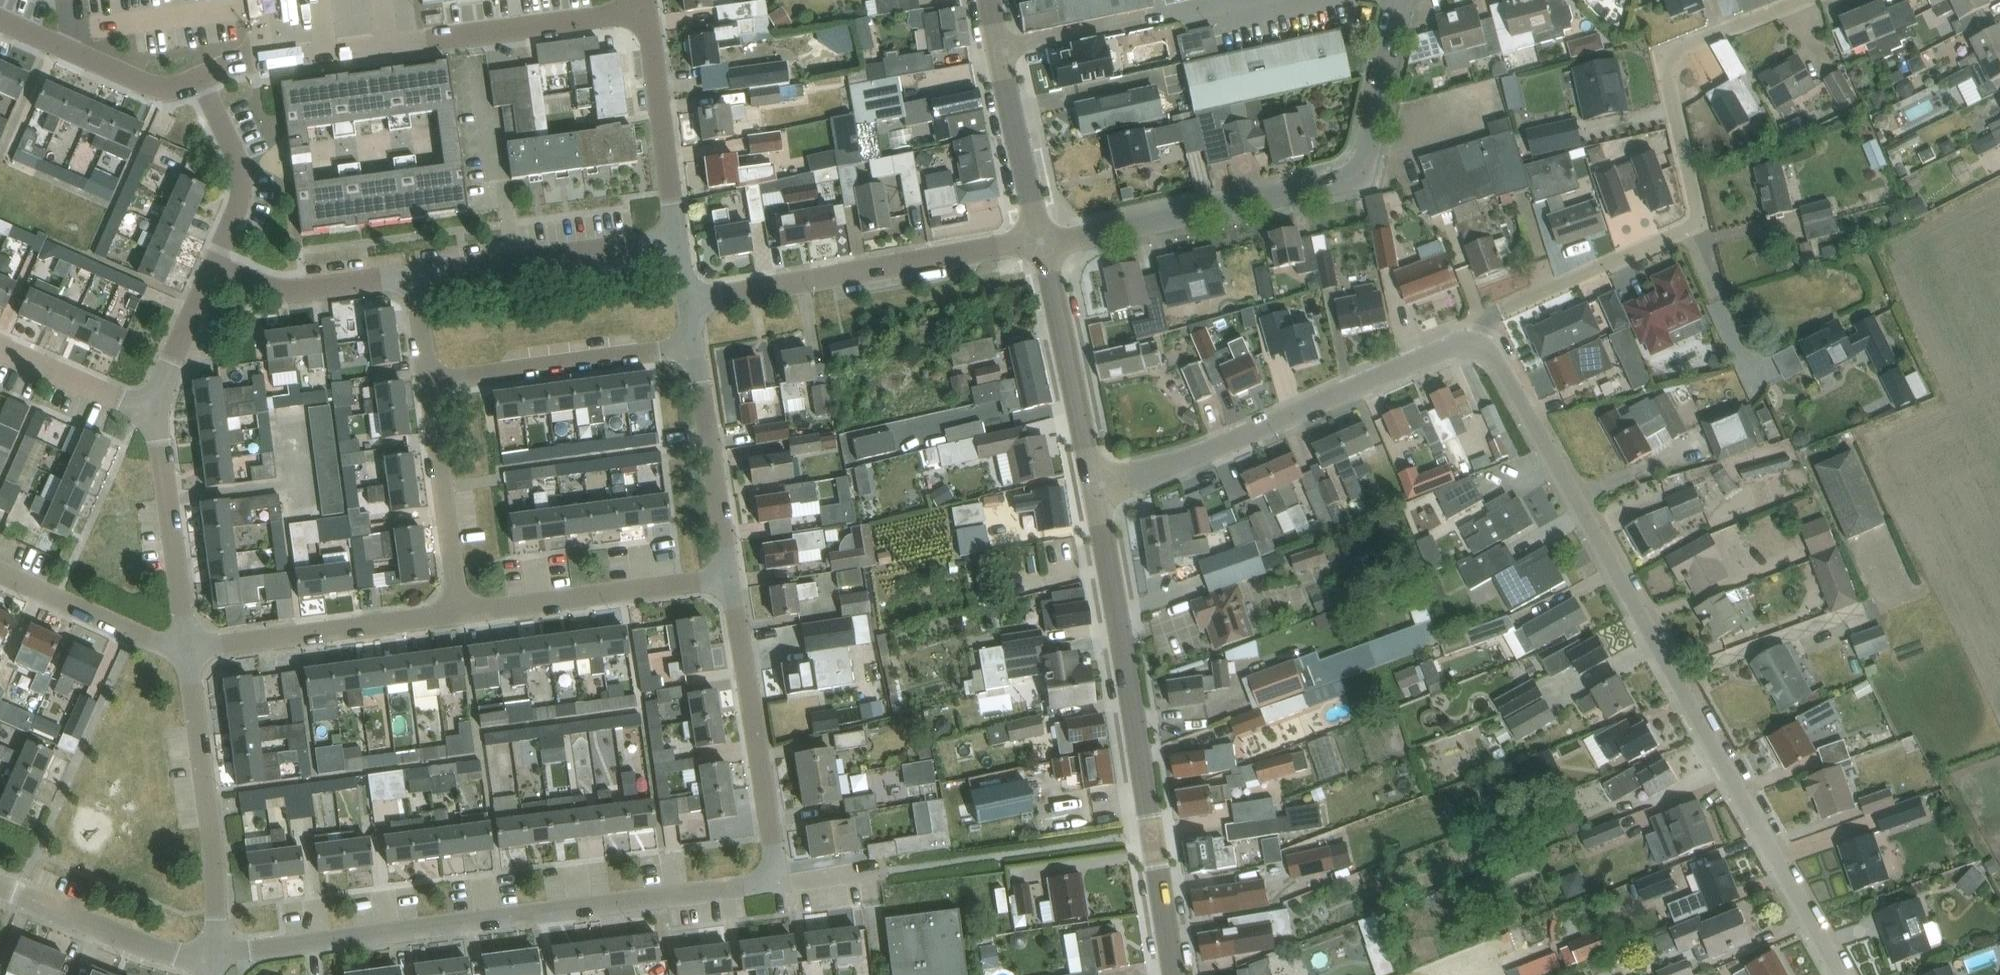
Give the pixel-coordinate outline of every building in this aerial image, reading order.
[(685,12),(705,9),(711,8),(710,0),(684,0),(685,12)] [(768,16),(765,0),(715,8),(717,23),(768,16)] [(921,0),(876,0),(878,15),(922,8),(921,0)] [(1023,34),(1043,30),(1153,10),(1151,0),(1016,0),(1023,34)] [(1506,15),(1493,18),(1497,32),(1503,52),(1504,56),(1518,52),(1517,49),(1536,44),(1524,0),(1503,0),(1506,15)] [(1536,44),(1536,45),(1566,37),(1564,31),(1573,29),(1571,23),(1572,23),(1573,20),(1570,7),(1567,5),(1565,5),(1563,0),(1552,0),(1551,0),(1550,0),(1524,0),(1536,44)] [(1672,17),(1702,5),(1700,0),(1665,0),(1672,17)] [(1909,0),(1898,4),(1908,28),(1918,24),(1909,0)] [(1988,0),(1949,0),(1934,8),(1938,17),(1955,9),(1960,19),(1952,23),(1957,34),(1966,30),(1988,19),(1983,8),(1990,5),(1988,0)] [(1883,2),(1862,10),(1882,60),(1893,55),(1892,51),(1903,46),(1901,41),(1911,37),(1908,28),(1898,4),(1886,9),(1883,2)] [(1457,11),(1457,9),(1456,9),(1467,50),(1470,62),(1503,52),(1497,32),(1493,18),(1481,21),(1477,6),(1457,11)] [(782,7),(768,16),(778,32),(792,24),(782,7)] [(968,46),(963,9),(924,15),(923,9),(908,11),(909,16),(907,22),(912,29),(918,28),(918,30),(926,29),(930,52),(968,46)] [(1471,67),(1470,62),(1467,50),(1456,9),(1455,9),(1456,11),(1436,17),(1440,30),(1415,37),(1409,66),(1446,56),(1450,73),(1471,67)] [(1882,60),(1862,10),(1841,19),(1844,27),(1833,31),(1842,55),(1866,45),(1873,63),(1882,60)] [(713,36),(689,39),(693,69),(713,66),(719,65),(717,49),(735,47),(741,46),(740,36),(755,33),(753,19),(711,25),(713,36)] [(1988,19),(1966,30),(1977,53),(1958,62),(1962,70),(1943,80),(1944,80),(1999,52),(1999,26),(1994,29),(1988,19)] [(864,39),(862,20),(848,21),(849,40),(864,39)] [(1178,37),(1184,64),(1219,56),(1213,29),(1178,37)] [(1339,30),(1219,56),(1184,64),(1195,114),(1245,103),(1350,80),(1339,30)] [(1589,37),(1585,44),(1588,54),(1605,49),(1601,33),(1589,37)] [(598,37),(536,45),(536,47),(542,46),(545,64),(571,61),(573,74),(575,92),(624,85),(622,72),(620,54),(600,57),(598,37)] [(1087,50),(1053,58),(1060,87),(1109,77),(1101,39),(1085,43),(1087,50)] [(923,52),(882,59),(882,63),(885,78),(897,76),(934,69),(931,55),(924,56),(923,52)] [(1997,93),(1999,91),(1999,52),(1944,80),(1949,91),(1972,78),(1983,100),(1997,93)] [(1710,53),(1689,65),(1697,79),(1718,67),(1710,53)] [(1814,87),(1797,58),(1785,65),(1786,66),(1778,71),(1777,69),(1761,78),(1778,107),(1814,87)] [(436,65),(420,67),(425,107),(442,105),(446,134),(452,133),(453,137),(458,137),(448,61),(447,61),(448,67),(437,69),(436,65)] [(1575,71),(1578,86),(1583,85),(1591,118),(1604,115),(1624,111),(1616,77),(1620,76),(1617,61),(1575,71)] [(786,62),(728,70),(731,91),(788,83),(786,62)] [(882,63),(866,66),(869,81),(885,78),(882,63)] [(0,76),(0,93),(17,101),(21,93),(29,75),(5,65),(0,76)] [(489,72),(492,92),(494,106),(512,104),(517,142),(507,143),(509,160),(511,180),(528,178),(528,175),(555,171),(554,168),(567,166),(567,169),(581,167),(581,170),(637,163),(632,127),(620,128),(620,124),(594,128),(595,131),(547,137),(539,65),(515,68),(489,72)] [(393,68),(392,68),(400,130),(411,129),(409,109),(425,107),(420,67),(404,69),(404,73),(393,75),(393,68)] [(387,112),(390,132),(400,130),(392,68),(391,68),(392,75),(381,76),(381,72),(365,74),(370,114),(387,112)] [(1900,71),(1888,77),(1892,84),(1904,78),(1900,71)] [(1839,104),(1852,96),(1839,72),(1826,80),(1839,104)] [(337,76),(345,138),(356,136),(353,116),(370,114),(365,74),(348,77),(349,81),(338,82),(337,76)] [(1738,75),(1706,93),(1729,135),(1750,123),(1749,120),(1761,113),(1738,75)] [(325,80),(309,82),(315,122),(331,119),(334,139),(345,138),(337,76),(336,76),(337,82),(326,84),(325,80)] [(867,82),(850,85),(855,113),(856,125),(857,125),(904,116),(902,104),(897,76),(885,78),(869,81),(867,82)] [(1515,76),(1501,79),(1503,87),(1517,83),(1515,76)] [(1899,96),(1906,98),(1912,96),(1915,89),(1912,83),(1906,80),(1899,83),(1897,89),(1899,96)] [(299,133),(298,124),(315,122),(309,82),(293,84),(294,88),(283,90),(282,83),(281,83),(290,151),(303,150),(301,133),(299,133)] [(59,120),(61,121),(73,94),(47,83),(35,109),(48,115),(43,128),(54,133),(59,120)] [(779,87),(779,88),(750,92),(752,107),(781,103),(781,102),(788,101),(788,98),(804,96),(802,83),(779,87)] [(575,92),(577,107),(595,105),(597,120),(628,116),(624,85),(575,92)] [(1153,88),(1076,105),(1082,134),(1095,132),(1095,133),(1100,132),(1100,131),(1159,118),(1153,88)] [(958,93),(902,104),(904,116),(906,126),(923,123),(935,121),(936,124),(939,140),(954,137),(968,134),(969,137),(986,134),(985,131),(977,90),(958,93)] [(61,121),(86,132),(97,105),(73,94),(61,121)] [(1245,103),(1195,114),(1197,120),(1204,151),(1207,166),(1209,166),(1208,162),(1215,160),(1219,157),(1222,156),(1223,159),(1230,157),(1224,127),(1249,122),(1249,119),(1245,103)] [(1224,127),(1230,157),(1256,152),(1255,148),(1269,145),(1273,162),(1307,155),(1306,152),(1313,151),(1310,138),(1318,137),(1310,104),(1284,109),(1286,115),(1262,121),(1261,118),(1251,120),(1251,119),(1249,119),(1249,122),(1224,127)] [(97,105),(86,132),(96,136),(91,146),(104,151),(120,115),(97,105)] [(732,137),(730,121),(745,119),(744,105),(718,108),(698,111),(702,141),(732,137)] [(1188,114),(1172,118),(1174,124),(1189,121),(1188,114)] [(1875,119),(1875,126),(1880,130),(1886,129),(1890,125),(1890,118),(1885,114),(1879,115),(1875,119)] [(143,125),(120,115),(104,151),(127,162),(143,125)] [(855,115),(832,119),(837,152),(834,152),(837,167),(837,168),(855,165),(863,163),(860,150),(859,144),(859,142),(856,127),(856,125),(855,115)] [(9,121),(0,117),(0,141),(9,121)] [(1488,124),(1492,137),(1419,158),(1427,180),(1423,182),(1426,190),(1416,194),(1423,213),(1429,211),(1432,218),(1454,210),(1478,278),(1490,273),(1490,275),(1501,271),(1501,269),(1503,268),(1499,259),(1501,258),(1500,253),(1496,254),(1477,202),(1494,196),(1496,200),(1531,189),(1524,166),(1513,132),(1512,133),(1508,118),(1488,124)] [(1204,151),(1197,120),(1174,124),(1108,139),(1115,170),(1158,161),(1156,147),(1183,142),(1186,154),(1204,151)] [(1534,155),(1580,144),(1575,121),(1528,131),(1534,155)] [(1811,122),(1803,126),(1807,134),(1814,131),(1811,122)] [(39,171),(44,160),(43,159),(46,151),(35,146),(38,138),(35,130),(28,127),(13,159),(39,171)] [(74,155),(84,135),(69,127),(59,147),(74,155)] [(1998,131),(1997,130),(1971,143),(1978,156),(1998,145),(1999,144),(1999,130),(1998,131)] [(782,150),(780,133),(749,137),(751,154),(782,150)] [(1886,149),(1890,157),(1921,142),(1917,133),(1886,149)] [(969,137),(954,141),(962,179),(956,181),(956,184),(957,186),(995,179),(988,145),(986,134),(969,137)] [(160,142),(147,136),(139,154),(137,158),(148,163),(151,164),(161,142),(160,142)] [(469,212),(458,137),(453,137),(453,141),(447,142),(451,172),(434,174),(440,214),(456,211),(455,208),(466,206),(467,212),(469,212)] [(1876,139),(1862,145),(1867,156),(1881,150),(1876,139)] [(1601,146),(1587,150),(1592,164),(1606,160),(1601,146)] [(1570,152),(1524,166),(1531,189),(1535,203),(1581,189),(1572,159),(1586,155),(1584,147),(1569,151),(1570,152)] [(1931,148),(1918,154),(1923,164),(1936,157),(1931,148)] [(900,154),(909,206),(922,203),(913,153),(912,151),(900,154)] [(920,151),(914,162),(927,169),(933,158),(920,151)] [(1634,161),(1615,168),(1615,167),(1596,174),(1612,218),(1631,211),(1624,190),(1636,186),(1642,201),(1647,199),(1652,213),(1674,205),(1655,152),(1633,160),(1634,161)] [(905,206),(909,206),(900,154),(891,155),(895,175),(900,174),(905,206)] [(758,185),(762,184),(762,183),(777,180),(775,166),(753,169),(737,171),(735,156),(705,160),(709,188),(739,184),(753,182),(754,185),(758,185)] [(424,216),(440,214),(434,174),(418,176),(415,157),(404,158),(412,220),(413,220),(412,213),(423,212),(424,216)] [(148,163),(137,158),(126,182),(137,187),(148,163)] [(396,179),(379,182),(384,221),(401,219),(400,215),(411,214),(412,220),(404,158),(393,159),(396,179)] [(44,160),(39,171),(64,182),(68,171),(44,160)] [(1771,219),(1770,217),(1793,211),(1781,162),(1755,168),(1768,220),(1771,219)] [(368,223),(384,221),(379,182),(362,184),(360,164),(349,165),(357,227),(358,227),(357,221),(368,219),(368,223)] [(1902,164),(1895,168),(1899,177),(1907,173),(1908,175),(1911,174),(1907,166),(1904,168),(1902,164)] [(313,231),(329,229),(324,189),(307,191),(306,182),(307,182),(305,165),(292,167),(301,235),(302,235),(302,228),(313,227),(313,231)] [(341,187),(324,189),(329,229),(345,226),(345,222),(356,221),(356,227),(357,227),(349,165),(338,167),(341,187)] [(883,185),(859,189),(855,165),(837,168),(844,207),(858,205),(863,233),(890,228),(883,185)] [(90,180),(68,171),(64,182),(87,192),(97,169),(95,168),(90,180)] [(97,169),(87,192),(111,202),(121,179),(97,169)] [(797,175),(809,242),(836,237),(831,207),(817,210),(815,198),(818,197),(813,172),(797,175)] [(762,184),(758,185),(759,185),(760,195),(775,192),(778,192),(782,191),(785,204),(788,203),(790,214),(776,217),(778,227),(781,247),(809,242),(797,175),(777,180),(762,184)] [(170,201),(196,213),(207,189),(181,177),(170,201)] [(931,189),(924,191),(924,193),(928,211),(953,206),(959,205),(998,197),(995,179),(957,186),(956,184),(931,189)] [(126,182),(119,199),(130,204),(137,187),(126,182)] [(760,195),(759,185),(745,187),(751,223),(764,221),(760,195)] [(1131,187),(1120,190),(1122,201),(1133,198),(1131,187)] [(1376,195),(1365,197),(1373,232),(1377,252),(1380,271),(1398,268),(1395,249),(1391,229),(1383,193),(1380,194),(1376,195)] [(1920,196),(1907,203),(1916,219),(1929,212),(1920,196)] [(196,213),(170,201),(159,225),(185,237),(196,213)] [(1829,201),(1800,209),(1805,226),(1834,219),(1829,201)] [(1605,230),(1599,213),(1596,203),(1550,218),(1560,246),(1583,238),(1582,234),(1603,227),(1604,231),(1605,230)] [(116,206),(109,222),(120,227),(124,219),(133,223),(136,215),(126,211),(127,211),(116,206)] [(727,210),(712,212),(715,230),(720,258),(752,252),(747,224),(730,227),(727,210)] [(1900,212),(1888,219),(1893,228),(1905,222),(1900,212)] [(941,216),(929,219),(931,227),(942,225),(941,216)] [(8,237),(13,226),(0,221),(0,233),(8,237)] [(149,249),(175,260),(185,237),(159,225),(155,236),(143,231),(137,245),(149,250),(149,249)] [(1325,231),(1330,246),(1341,243),(1337,227),(1325,231)] [(105,229),(98,247),(109,252),(117,234),(105,229)] [(1300,239),(1298,229),(1271,234),(1278,269),(1296,265),(1298,276),(1319,272),(1316,257),(1312,236),(1300,239)] [(20,230),(16,240),(31,247),(31,249),(38,253),(44,240),(36,237),(20,230)] [(72,265),(76,255),(46,241),(44,240),(38,253),(40,253),(37,259),(43,262),(55,258),(72,265)] [(1451,268),(1446,256),(1440,240),(1418,248),(1424,265),(1398,274),(1409,303),(1457,285),(1452,272),(1453,271),(1452,268),(1451,268)] [(1811,243),(1798,247),(1803,265),(1816,261),(1811,243)] [(1834,246),(1822,249),(1825,259),(1837,256),(1834,246)] [(138,274),(146,277),(164,285),(175,260),(149,249),(149,250),(138,274)] [(1159,259),(1164,278),(1170,309),(1226,296),(1216,250),(1182,258),(1181,254),(1159,259)] [(0,256),(0,308),(5,310),(16,285),(3,279),(12,259),(1,254),(0,256)] [(1319,272),(1323,290),(1339,287),(1332,254),(1316,257),(1319,272)] [(84,258),(79,268),(96,276),(100,265),(84,258)] [(1111,313),(1131,308),(1147,305),(1151,320),(1133,324),(1137,340),(1169,331),(1157,274),(1156,274),(1157,280),(1144,283),(1140,263),(1106,270),(1111,293),(1107,294),(1111,313)] [(108,268),(103,279),(120,286),(124,276),(108,268)] [(1650,296),(1626,306),(1642,343),(1647,341),(1653,354),(1672,345),(1666,332),(1669,331),(1700,317),(1679,268),(1654,279),(1661,293),(1651,298),(1650,296)] [(70,292),(74,280),(51,273),(47,285),(70,292)] [(1321,287),(1319,275),(1314,276),(1308,284),(1309,290),(1321,287)] [(149,286),(124,276),(120,286),(144,297),(149,286)] [(1273,297),(1270,283),(1260,285),(1262,299),(1273,297)] [(1337,303),(1344,335),(1365,331),(1364,328),(1372,326),(1372,329),(1387,326),(1381,294),(1374,296),(1372,287),(1356,290),(1358,299),(1337,303)] [(31,290),(19,316),(44,327),(55,301),(32,291),(31,290)] [(1630,324),(1623,310),(1615,292),(1600,299),(1615,331),(1630,324)] [(1549,312),(1551,315),(1527,325),(1537,348),(1540,347),(1544,355),(1541,356),(1542,357),(1599,331),(1585,299),(1562,310),(1560,307),(1549,312)] [(68,338),(80,312),(55,301),(44,327),(68,338)] [(392,310),(366,314),(368,340),(396,337),(392,310)] [(80,312),(68,338),(92,348),(104,322),(80,312)] [(1294,331),(1289,313),(1262,321),(1272,356),(1287,352),(1292,368),(1319,360),(1312,336),(1316,335),(1313,326),(1294,331)] [(337,343),(336,331),(334,318),(322,319),(326,345),(337,343)] [(1810,360),(1817,376),(1868,352),(1877,371),(1896,362),(1883,336),(1874,318),(1856,327),(1860,334),(1847,340),(1839,324),(1801,343),(1810,360)] [(1212,320),(1188,327),(1203,363),(1214,387),(1228,381),(1227,378),(1223,369),(1217,357),(1216,353),(1207,331),(1216,329),(1212,320)] [(92,348),(115,359),(127,333),(104,322),(92,348)] [(318,327),(292,330),(296,358),(307,356),(309,370),(323,368),(318,327)] [(1610,336),(1634,391),(1653,382),(1628,328),(1610,336)] [(294,358),(296,358),(292,330),(265,333),(268,361),(270,375),(296,372),(294,358)] [(1248,349),(1261,342),(1256,332),(1243,339),(1248,349)] [(396,337),(368,340),(371,367),(399,363),(396,337)] [(949,348),(953,367),(996,358),(992,338),(949,348)] [(859,356),(855,340),(829,346),(833,362),(859,356)] [(1560,392),(1613,368),(1600,340),(1547,364),(1560,392)] [(1037,341),(1009,348),(1016,379),(1044,372),(1037,341)] [(1101,381),(1147,371),(1146,369),(1163,365),(1158,341),(1095,355),(1101,381)] [(1230,347),(1216,353),(1217,357),(1223,369),(1227,378),(1228,381),(1235,396),(1263,384),(1255,366),(1244,341),(1230,347)] [(366,366),(341,369),(337,343),(326,345),(330,372),(341,371),(343,381),(351,380),(351,381),(367,378),(366,366)] [(815,382),(812,364),(810,350),(782,355),(786,382),(780,383),(782,401),(803,398),(801,384),(815,382)] [(1713,354),(1707,366),(1718,371),(1724,360),(1713,354)] [(759,358),(734,362),(743,425),(757,423),(754,403),(753,403),(775,400),(773,387),(764,389),(759,358)] [(1183,369),(1197,402),(1212,396),(1198,363),(1183,369)] [(978,386),(1001,380),(998,365),(975,370),(978,386)] [(1016,379),(996,383),(1003,415),(1052,404),(1044,372),(1016,379)] [(650,373),(623,377),(627,403),(653,400),(650,373)] [(1927,393),(1917,373),(1886,388),(1896,408),(1927,393)] [(267,401),(266,397),(263,374),(252,376),(253,387),(222,391),(220,380),(194,383),(197,410),(267,401)] [(602,416),(628,413),(627,403),(623,377),(597,380),(602,416)] [(331,383),(332,389),(333,401),(334,408),(335,418),(348,417),(347,417),(352,416),(351,406),(354,405),(351,381),(351,380),(343,381),(343,382),(331,383)] [(597,380),(572,384),(575,410),(588,409),(590,424),(603,422),(602,416),(597,380)] [(266,397),(267,401),(268,409),(302,405),(300,393),(299,383),(287,385),(288,394),(266,397)] [(378,412),(378,413),(405,409),(402,383),(374,386),(376,399),(364,401),(366,414),(368,414),(378,412)] [(575,410),(572,384),(546,387),(549,414),(575,410)] [(546,387),(520,390),(523,417),(549,414),(546,387)] [(812,391),(816,418),(832,416),(827,388),(812,391)] [(1428,413),(1440,442),(1457,435),(1451,419),(1459,415),(1462,419),(1474,414),(1464,391),(1452,396),(1449,388),(1432,396),(1437,409),(1428,413)] [(302,405),(333,401),(332,389),(300,393),(302,405)] [(523,417),(520,390),(494,394),(497,420),(523,417)] [(1688,432),(1674,406),(1666,393),(1651,402),(1649,398),(1629,409),(1631,413),(1621,418),(1616,410),(1601,418),(1614,442),(1617,440),(1630,464),(1648,455),(1688,432)] [(30,408),(8,398),(0,418),(0,424),(19,432),(22,426),(30,408)] [(197,410),(200,436),(242,430),(242,429),(241,430),(239,417),(256,415),(258,428),(270,427),(268,409),(267,401),(197,410)] [(1423,429),(1430,447),(1440,442),(1428,413),(1427,411),(1421,414),(1416,403),(1384,416),(1395,442),(1413,435),(1413,434),(1423,429)] [(1495,437),(1496,439),(1489,441),(1496,460),(1507,456),(1509,461),(1520,457),(1508,433),(1495,404),(1482,411),(1493,438),(1495,437)] [(1744,406),(1744,405),(1703,422),(1719,461),(1765,442),(1750,404),(1744,406)] [(309,419),(330,417),(329,406),(308,408),(309,419)] [(1767,408),(1757,412),(1763,425),(1773,421),(1767,408)] [(409,436),(405,409),(378,413),(378,412),(368,414),(372,439),(381,437),(381,439),(409,436)] [(36,411),(29,428),(39,433),(47,415),(36,411)] [(1188,412),(1183,420),(1193,427),(1198,418),(1188,412)] [(330,417),(309,419),(311,430),(332,427),(330,417)] [(348,417),(335,418),(338,436),(350,435),(348,417)] [(933,432),(937,447),(949,443),(985,435),(981,420),(933,432)] [(790,438),(787,423),(754,428),(756,444),(790,438)] [(1366,424),(1340,435),(1350,458),(1362,453),(1376,447),(1374,443),(1366,424)] [(949,443),(937,447),(942,469),(943,469),(997,456),(1004,486),(1015,484),(1029,481),(1048,476),(1043,452),(1047,452),(1043,437),(1019,443),(1016,429),(1026,427),(1025,426),(1006,430),(985,435),(949,443)] [(249,455),(261,454),(273,452),(270,427),(258,428),(260,441),(248,443),(249,455)] [(332,427),(311,430),(312,441),(333,438),(332,427)] [(200,436),(204,461),(230,458),(229,444),(244,442),(242,430),(200,436)] [(852,439),(857,459),(896,451),(892,430),(852,439)] [(74,456),(99,467),(110,443),(85,432),(74,456)] [(631,436),(633,448),(659,444),(658,433),(631,436)] [(26,434),(15,458),(26,463),(36,439),(26,434)] [(820,452),(820,449),(837,446),(835,434),(789,441),(792,457),(820,452)] [(9,456),(15,441),(0,435),(0,452),(9,456)] [(1340,435),(1313,447),(1323,470),(1336,464),(1345,486),(1352,501),(1365,496),(1358,478),(1354,469),(1350,458),(1340,435)] [(605,440),(607,451),(633,448),(631,436),(605,440)] [(333,438),(312,441),(314,451),(334,449),(333,438)] [(351,440),(338,442),(340,454),(360,451),(359,439),(351,440)] [(607,451),(605,440),(580,443),(581,455),(607,451)] [(581,455),(580,443),(554,447),(555,458),(581,455)] [(529,462),(555,458),(554,447),(528,450),(529,462)] [(1885,523),(1852,448),(1814,465),(1847,539),(1885,523)] [(334,449),(314,451),(315,462),(336,459),(334,449)] [(529,462),(528,450),(502,454),(503,465),(529,462)] [(360,451),(340,454),(342,467),(345,491),(357,490),(354,465),(366,463),(364,452),(364,451),(360,451)] [(660,451),(634,455),(636,466),(662,463),(660,451)] [(273,452),(261,454),(263,466),(251,467),(252,482),(277,479),(273,452)] [(791,479),(787,454),(749,460),(753,485),(791,479)] [(384,459),(388,484),(388,486),(415,482),(411,455),(384,459)] [(637,472),(636,466),(634,455),(608,458),(609,470),(621,468),(622,474),(637,472)] [(1295,455),(1271,465),(1289,510),(1288,510),(1301,539),(1336,524),(1328,507),(1319,486),(1307,491),(1306,492),(1318,519),(1316,521),(1315,519),(1308,521),(1291,484),(1302,479),(1305,478),(1304,475),(1303,473),(1295,455)] [(88,491),(99,467),(74,456),(64,480),(88,491)] [(1788,457),(1741,469),(1744,480),(1791,467),(1788,457)] [(16,486),(26,463),(15,458),(5,482),(16,486)] [(234,484),(230,458),(204,461),(207,488),(234,484)] [(583,462),(584,473),(609,470),(608,458),(583,462)] [(336,459),(315,462),(317,473),(337,470),(336,459)] [(556,465),(558,477),(584,473),(583,462),(556,465)] [(1366,463),(1354,469),(1358,478),(1371,473),(1366,463)] [(530,469),(532,480),(558,477),(556,465),(530,469)] [(1289,510),(1271,465),(1243,477),(1253,500),(1265,495),(1275,516),(1283,513),(1288,510),(1289,510)] [(866,467),(854,469),(856,483),(869,481),(866,467)] [(504,473),(507,491),(533,488),(532,480),(530,469),(504,473)] [(337,470),(317,473),(318,484),(339,481),(337,470)] [(51,474),(41,498),(54,503),(53,504),(78,515),(88,491),(64,480),(51,474)] [(840,504),(819,507),(820,513),(823,528),(824,528),(836,526),(856,523),(853,502),(852,502),(847,476),(835,478),(840,504)] [(1471,477),(1433,492),(1440,504),(1449,519),(1484,500),(1476,485),(1471,477)] [(1328,480),(1318,484),(1319,486),(1328,507),(1336,524),(1345,520),(1337,503),(1341,501),(1331,479),(1328,480)] [(339,481),(318,484),(319,494),(340,491),(339,481)] [(16,486),(5,482),(0,493),(0,510),(10,514),(21,488),(16,486)] [(415,482),(388,486),(388,484),(367,487),(369,503),(390,500),(391,512),(419,508),(415,482)] [(786,495),(756,499),(759,523),(779,520),(790,518),(790,516),(792,515),(790,504),(790,503),(800,501),(800,502),(816,500),(813,482),(804,483),(784,487),(786,495)] [(614,503),(617,529),(644,526),(640,499),(628,501),(626,485),(612,487),(614,503)] [(1676,523),(1705,512),(1695,487),(1667,498),(1676,523)] [(1068,525),(1066,525),(1062,503),(1065,503),(1063,489),(1032,494),(1032,496),(1015,499),(1018,513),(1034,510),(1038,531),(1068,526),(1068,525)] [(369,512),(360,513),(357,490),(345,491),(348,515),(350,527),(370,525),(369,512)] [(340,491),(319,494),(321,505),(342,502),(340,491)] [(540,540),(566,536),(562,510),(549,511),(546,492),(533,494),(535,513),(536,513),(540,540)] [(269,508),(271,522),(283,521),(279,494),(201,504),(205,531),(231,527),(253,524),(251,511),(269,508)] [(1475,520),(1460,528),(1470,546),(1475,555),(1502,539),(1503,542),(1516,534),(1534,525),(1519,498),(1509,503),(1505,495),(1487,505),(1491,512),(1488,514),(1490,517),(1477,524),(1475,520)] [(41,498),(36,496),(30,510),(47,518),(42,528),(67,539),(78,515),(53,504),(54,503),(41,498)] [(666,496),(640,499),(644,526),(670,522),(666,496)] [(342,502),(321,505),(322,516),(343,513),(342,502)] [(589,506),(592,533),(617,529),(614,503),(589,506)] [(982,504),(952,509),(955,526),(985,521),(982,504)] [(589,506),(562,510),(566,536),(592,533),(589,506)] [(1194,537),(1212,534),(1207,508),(1190,511),(1194,537)] [(1296,528),(1288,510),(1283,513),(1277,515),(1285,533),(1296,528)] [(535,513),(530,514),(510,516),(514,543),(540,540),(536,513),(535,513)] [(1261,543),(1274,538),(1263,513),(1250,519),(1261,543)] [(316,520),(315,520),(318,542),(352,538),(350,527),(348,515),(316,519),(316,520)] [(1143,520),(1148,548),(1192,542),(1190,528),(1170,532),(1167,517),(1143,520)] [(1647,517),(1644,518),(1627,528),(1643,558),(1680,537),(1672,524),(1656,533),(1647,517)] [(1836,547),(1825,518),(1800,527),(1812,556),(1836,547)] [(289,524),(299,598),(325,595),(321,568),(310,569),(306,544),(318,542),(315,520),(289,524)] [(283,521),(271,522),(274,548),(287,546),(283,521)] [(1240,549),(1200,563),(1211,593),(1267,574),(1266,570),(1277,566),(1272,553),(1262,557),(1249,521),(1237,525),(1238,527),(1233,528),(1240,549)] [(372,561),(397,558),(425,554),(421,528),(372,535),(370,525),(350,527),(352,538),(355,564),(372,561)] [(956,530),(960,556),(990,551),(985,525),(956,530)] [(208,557),(234,553),(231,527),(205,531),(208,557)] [(839,548),(839,552),(829,553),(832,570),(861,565),(874,563),(869,527),(852,530),(853,534),(849,535),(845,537),(840,544),(839,548)] [(763,546),(766,570),(798,565),(795,551),(825,547),(823,530),(792,535),(793,541),(763,546)] [(1668,559),(1675,571),(1680,580),(1685,577),(1687,581),(1689,580),(1697,594),(1727,576),(1718,560),(1722,557),(1710,536),(1668,559)] [(1152,577),(1176,573),(1174,558),(1211,552),(1209,539),(1192,542),(1148,548),(1152,577)] [(1492,578),(1511,612),(1536,598),(1554,589),(1555,590),(1558,588),(1557,586),(1566,582),(1546,546),(1517,563),(1508,546),(1503,548),(1501,544),(1474,559),(1472,556),(1459,561),(1461,566),(1459,567),(1471,589),(1492,578)] [(275,555),(276,574),(290,572),(288,554),(287,546),(274,548),(275,555)] [(1297,573),(1307,569),(1328,561),(1323,546),(1291,557),(1297,573)] [(1810,557),(1812,560),(1832,612),(1858,602),(1836,547),(1812,556),(1810,557)] [(1338,551),(1328,555),(1331,563),(1341,559),(1338,551)] [(208,557),(211,582),(238,579),(234,553),(208,557)] [(346,553),(321,556),(323,568),(321,568),(325,595),(352,591),(349,571),(348,564),(346,553)] [(399,572),(385,574),(387,586),(428,581),(425,554),(397,558),(399,571),(399,572)] [(372,561),(355,564),(356,570),(359,590),(376,588),(374,575),(374,574),(372,561)] [(276,574),(264,575),(265,587),(267,601),(276,601),(278,621),(294,619),(290,579),(290,572),(276,574)] [(238,579),(211,582),(215,609),(259,603),(257,588),(265,587),(264,575),(238,579)] [(816,582),(769,590),(774,618),(799,614),(797,601),(807,600),(807,598),(818,597),(816,582)] [(1052,601),(1040,603),(1045,632),(1089,625),(1083,588),(1063,592),(1050,594),(1052,601)] [(1202,629),(1211,625),(1219,647),(1253,636),(1236,588),(1193,603),(1202,629)] [(1715,600),(1697,610),(1704,623),(1703,623),(1704,626),(1710,623),(1719,638),(1741,626),(1744,632),(1758,624),(1745,600),(1738,589),(1725,594),(1715,600)] [(870,612),(867,592),(839,596),(842,616),(870,612)] [(1025,596),(1012,598),(1014,607),(1027,606),(1025,596)] [(1331,596),(1314,604),(1319,614),(1336,607),(1331,596)] [(1575,598),(1524,627),(1515,632),(1527,654),(1565,632),(1569,640),(1581,633),(1577,626),(1587,620),(1575,598)] [(993,606),(975,609),(977,627),(996,624),(993,606)] [(13,618),(0,612),(0,647),(13,618)] [(1509,614),(1438,640),(1438,641),(1443,656),(1508,632),(1510,628),(1514,627),(1515,626),(1509,614)] [(867,615),(851,617),(856,646),(871,644),(867,615)] [(782,667),(786,695),(815,690),(815,689),(831,687),(853,683),(848,648),(856,646),(851,617),(801,625),(807,651),(808,663),(782,667)] [(657,638),(678,636),(676,618),(655,620),(657,638)] [(704,619),(677,623),(677,624),(680,649),(681,652),(709,647),(704,619)] [(1303,656),(1248,677),(1259,708),(1314,687),(1314,688),(1341,678),(1376,666),(1438,641),(1438,640),(1430,620),(1367,643),(1321,660),(1317,650),(1303,656)] [(1891,648),(1884,627),(1883,624),(1851,635),(1859,659),(1891,648)] [(32,670),(44,675),(61,639),(31,626),(22,648),(39,655),(32,670)] [(602,658),(603,658),(628,654),(625,628),(598,631),(602,658)] [(603,658),(602,658),(598,631),(572,635),(576,661),(577,672),(578,672),(578,675),(591,674),(592,675),(605,673),(603,658)] [(1001,637),(1002,647),(1003,654),(1034,648),(1043,647),(1042,638),(1040,631),(1001,637)] [(572,635),(546,638),(549,665),(576,661),(572,635)] [(524,668),(525,668),(549,665),(546,638),(520,642),(524,668)] [(1581,641),(1567,648),(1542,661),(1551,676),(1574,663),(1581,674),(1608,659),(1597,638),(1583,645),(1581,641)] [(520,642),(494,645),(498,672),(499,671),(512,670),(514,686),(527,684),(525,668),(524,668),(520,642)] [(474,690),(501,687),(499,671),(498,672),(494,645),(469,648),(474,690)] [(1768,691),(1772,689),(1783,710),(1811,694),(1784,645),(1752,663),(1760,677),(1764,674),(1770,685),(1766,688),(1768,691)] [(54,692),(68,698),(76,681),(89,687),(102,658),(75,646),(54,692)] [(682,662),(668,664),(670,678),(713,671),(709,647),(681,652),(682,662)] [(1008,680),(1006,667),(1003,654),(1002,647),(979,651),(985,690),(1009,686),(1008,680)] [(1034,648),(1003,654),(1006,667),(1008,680),(1045,674),(1045,673),(1042,658),(1036,659),(1034,648)] [(460,650),(433,653),(438,689),(439,689),(445,733),(454,732),(449,693),(466,691),(464,676),(463,669),(460,650)] [(433,653),(407,657),(411,683),(426,681),(428,690),(438,689),(433,653)] [(1074,653),(1042,658),(1045,673),(1045,674),(1050,708),(1094,701),(1088,669),(1077,671),(1074,653)] [(407,657),(382,660),(385,687),(411,683),(407,657)] [(650,676),(647,657),(636,659),(641,693),(663,689),(660,675),(650,676)] [(382,660),(356,664),(359,690),(361,690),(383,687),(385,687),(382,660)] [(1169,682),(1173,708),(1206,703),(1204,693),(1232,689),(1227,660),(1213,662),(1215,675),(1169,682)] [(331,667),(334,694),(335,694),(347,692),(349,709),(363,707),(362,700),(361,690),(359,690),(356,664),(331,667)] [(1875,664),(1865,668),(1869,678),(1879,675),(1876,665),(1875,664)] [(1414,666),(1394,673),(1401,690),(1420,682),(1425,680),(1419,665),(1414,667),(1414,666)] [(1,690),(9,671),(0,667),(0,692),(1,690)] [(331,667),(305,670),(308,690),(308,697),(310,711),(337,707),(335,694),(334,694),(331,667)] [(285,700),(289,699),(301,698),(298,671),(281,674),(285,700)] [(1439,675),(1428,680),(1433,692),(1447,687),(1442,674),(1439,675)] [(224,681),(228,708),(254,705),(254,704),(265,703),(262,676),(224,681)] [(1619,678),(1578,701),(1585,714),(1600,705),(1608,719),(1634,704),(1619,678)] [(669,681),(669,693),(697,692),(696,680),(669,681)] [(1542,696),(1533,680),(1496,701),(1505,717),(1542,696)] [(1868,680),(1853,688),(1859,698),(1873,691),(1868,680)] [(1237,736),(1299,711),(1308,708),(1307,707),(1347,693),(1342,682),(1303,696),(1302,695),(1261,710),(1260,708),(1230,720),(1237,736)] [(3,722),(28,733),(36,716),(2,701),(6,692),(1,690),(0,692),(0,720),(3,722)] [(716,691),(688,696),(687,696),(691,721),(683,722),(683,723),(720,717),(716,691)] [(74,754),(97,704),(80,696),(57,746),(74,754)] [(626,696),(607,698),(608,710),(628,707),(626,696)] [(293,726),(305,724),(301,698),(289,699),(293,724),(293,726)] [(600,699),(581,701),(583,713),(601,711),(600,699)] [(657,700),(646,701),(649,720),(660,719),(657,700)] [(1803,759),(1803,758),(1816,751),(1807,734),(1838,717),(1830,700),(1797,718),(1799,721),(1769,738),(1786,768),(1799,761),(1800,762),(1803,760),(1803,759)] [(521,701),(502,703),(505,724),(507,723),(524,721),(521,701)] [(1508,721),(1519,741),(1555,720),(1545,701),(1508,721)] [(254,704),(254,705),(228,708),(231,734),(258,731),(257,729),(256,717),(269,715),(268,702),(265,703),(254,704)] [(574,702),(555,705),(556,717),(575,714),(574,702)] [(505,724),(502,703),(478,707),(481,727),(505,724)] [(547,706),(529,708),(531,720),(549,718),(547,706)] [(1301,732),(1314,728),(1310,711),(1297,715),(1301,732)] [(640,713),(621,715),(623,727),(641,724),(640,713)] [(1040,715),(987,728),(991,745),(1010,741),(1044,733),(1040,715)] [(1101,715),(1054,723),(1059,755),(1073,752),(1071,743),(1105,737),(1101,715)] [(38,716),(33,727),(45,733),(49,722),(38,716)] [(614,716),(594,719),(596,731),(615,728),(614,716)] [(724,744),(720,717),(683,723),(685,739),(694,737),(695,748),(724,744)] [(587,719),(569,722),(571,734),(589,732),(587,719)] [(935,741),(941,735),(949,732),(951,724),(945,719),(936,721),(936,729),(929,736),(931,739),(935,741)] [(1596,734),(1584,741),(1598,767),(1610,760),(1625,752),(1630,762),(1643,755),(1644,757),(1647,756),(1645,754),(1658,747),(1645,723),(1632,730),(1627,720),(1617,724),(1595,733),(1596,734)] [(454,735),(445,736),(446,745),(448,756),(475,753),(471,721),(458,722),(460,735),(454,735)] [(562,723),(543,725),(545,737),(564,735),(562,723)] [(290,751),(296,750),(296,752),(309,750),(305,724),(293,726),(293,724),(257,729),(258,731),(231,734),(234,760),(277,754),(275,740),(287,738),(289,751),(290,751)] [(536,726),(517,729),(518,741),(520,741),(524,769),(540,767),(536,739),(537,738),(536,726)] [(661,726),(650,728),(652,743),(663,742),(661,726)] [(1506,728),(1495,734),(1500,744),(1511,739),(1506,728)] [(485,745),(511,742),(509,730),(484,733),(485,745)] [(865,732),(833,737),(835,752),(867,747),(865,732)] [(7,762),(43,777),(53,754),(27,742),(22,754),(0,745),(0,759),(7,762)] [(1844,742),(1821,750),(1826,767),(1850,758),(1844,742)] [(345,770),(341,744),(316,748),(319,774),(345,770)] [(1212,773),(1236,767),(1232,744),(1213,747),(1213,750),(1173,756),(1176,779),(1212,773)] [(438,746),(420,748),(421,760),(439,758),(438,746)] [(361,748),(342,750),(345,770),(363,768),(362,756),(361,748)] [(664,749),(653,751),(655,764),(675,762),(673,748),(664,749)] [(1548,748),(1526,760),(1533,771),(1540,767),(1554,760),(1548,748)] [(412,749),(394,752),(396,763),(414,761),(412,749)] [(312,775),(309,750),(296,752),(296,750),(290,751),(291,760),(297,760),(300,777),(312,775)] [(800,783),(835,777),(831,751),(796,756),(800,783)] [(1242,769),(1232,770),(1233,776),(1227,777),(1229,785),(1178,792),(1182,819),(1213,815),(1212,806),(1227,803),(1226,800),(1232,799),(1230,789),(1245,787),(1243,780),(1259,776),(1261,782),(1295,773),(1309,768),(1304,751),(1290,755),(1242,769)] [(1078,757),(1066,759),(1052,761),(1055,779),(1069,776),(1069,775),(1081,773),(1084,789),(1112,784),(1107,752),(1078,756),(1078,757)] [(387,753),(368,755),(370,767),(388,764),(387,753)] [(281,780),(277,754),(234,760),(238,786),(281,780)] [(452,763),(456,791),(458,791),(456,774),(461,773),(462,781),(483,779),(480,759),(452,763)] [(675,762),(655,764),(659,801),(659,802),(671,800),(671,795),(668,774),(682,771),(696,769),(694,759),(675,762)] [(1644,784),(1652,798),(1678,783),(1665,759),(1638,774),(1634,765),(1603,783),(1614,801),(1644,784)] [(0,780),(0,787),(6,790),(32,801),(43,777),(7,762),(0,780)] [(427,766),(428,778),(430,778),(432,795),(456,791),(452,763),(427,766)] [(701,782),(691,784),(693,796),(731,790),(727,764),(707,767),(699,768),(701,782)] [(401,770),(405,798),(406,798),(404,781),(428,778),(427,766),(401,770)] [(857,785),(873,782),(871,766),(855,769),(857,785)] [(1033,811),(1027,781),(1023,766),(968,778),(971,793),(973,803),(959,806),(963,825),(1033,811)] [(1809,778),(1809,780),(1806,781),(1811,797),(1816,795),(1819,802),(1817,802),(1823,819),(1856,807),(1841,767),(1809,778)] [(368,775),(371,797),(372,803),(405,798),(401,770),(368,775)] [(621,773),(625,804),(629,832),(656,829),(652,801),(638,802),(634,771),(621,773)] [(356,776),(333,780),(335,791),(358,788),(356,776)] [(839,801),(835,777),(800,783),(804,807),(839,801)] [(299,785),(304,818),(315,816),(312,794),(335,791),(333,780),(299,785)] [(304,818),(299,785),(264,789),(267,809),(269,809),(268,801),(284,798),(287,820),(304,818)] [(1322,787),(1310,791),(1314,802),(1326,798),(1322,787)] [(264,789),(239,793),(241,813),(267,809),(264,789)] [(599,808),(602,836),(629,832),(625,804),(612,806),(610,789),(597,791),(599,808)] [(1867,816),(1875,813),(1896,806),(1890,789),(1861,799),(1867,816)] [(0,804),(0,817),(21,826),(32,801),(6,790),(6,791),(3,796),(0,804)] [(693,796),(688,797),(690,812),(706,810),(708,821),(736,816),(731,790),(693,796)] [(877,809),(875,794),(843,799),(846,814),(877,809)] [(1563,794),(1551,798),(1566,838),(1578,833),(1563,794)] [(599,808),(587,809),(585,795),(572,797),(577,839),(602,836),(599,808)] [(551,842),(577,839),(572,797),(547,800),(546,799),(545,800),(551,842)] [(1922,797),(1896,806),(1875,813),(1881,832),(1929,816),(1922,797)] [(1232,805),(1235,824),(1277,817),(1274,798),(1232,805)] [(671,800),(659,802),(663,827),(680,825),(677,802),(676,799),(671,800)] [(951,847),(948,827),(944,799),(926,802),(931,833),(894,839),(894,841),(867,846),(869,859),(951,847)] [(1678,855),(1714,841),(1698,799),(1651,818),(1657,833),(1668,828),(1678,855)] [(523,817),(521,818),(525,846),(551,842),(545,800),(521,803),(522,808),(523,817)] [(1287,816),(1277,817),(1235,824),(1227,825),(1229,841),(1257,837),(1323,827),(1319,803),(1286,808),(1287,816)] [(436,831),(435,831),(439,857),(464,854),(461,828),(449,829),(446,808),(433,810),(436,831)] [(495,812),(497,829),(500,849),(525,846),(521,818),(523,817),(522,808),(495,812)] [(492,850),(489,824),(487,813),(461,817),(463,827),(461,828),(464,854),(492,850)] [(423,817),(408,819),(413,861),(439,857),(435,831),(425,832),(423,817)] [(1588,851),(1623,835),(1616,818),(1581,833),(1588,851)] [(388,864),(413,861),(408,819),(389,821),(391,837),(384,838),(388,864)] [(808,829),(812,858),(864,850),(862,837),(854,839),(851,822),(808,829)] [(284,829),(270,830),(271,836),(273,852),(276,878),(303,875),(301,855),(300,849),(287,850),(284,829)] [(355,842),(354,831),(340,832),(345,869),(372,866),(370,854),(372,854),(372,850),(370,850),(368,840),(355,842)] [(319,873),(345,869),(340,832),(314,836),(319,873)] [(1839,846),(1855,892),(1890,880),(1874,834),(1839,846)] [(1223,838),(1206,840),(1186,844),(1191,873),(1203,871),(1203,873),(1206,872),(1206,871),(1237,866),(1234,846),(1225,847),(1223,838)] [(1346,842),(1328,846),(1286,857),(1291,878),(1333,868),(1334,871),(1352,866),(1346,842)] [(273,852),(247,855),(250,882),(276,878),(273,852)] [(1532,852),(1497,866),(1503,882),(1539,868),(1532,852)] [(1993,857),(1983,863),(1990,875),(1999,869),(1993,857)] [(1686,918),(1721,905),(1739,897),(1734,882),(1730,884),(1721,861),(1695,872),(1703,892),(1669,906),(1676,923),(1686,918)] [(1973,868),(1964,878),(1976,889),(1986,879),(1973,868)] [(1372,869),(1360,873),(1363,881),(1375,877),(1372,869)] [(1652,874),(1639,879),(1640,880),(1637,881),(1643,897),(1674,885),(1668,869),(1652,875),(1652,874)] [(1051,901),(1039,903),(1042,923),(1055,921),(1068,919),(1088,916),(1085,899),(1083,899),(1079,876),(1081,876),(1081,875),(1048,880),(1051,900),(1051,901)] [(1268,905),(1267,897),(1264,880),(1236,885),(1237,886),(1224,888),(1224,887),(1194,892),(1198,916),(1242,909),(1268,905)] [(1014,887),(1016,900),(1010,902),(1012,914),(1018,913),(1018,916),(1032,913),(1028,885),(1014,887)] [(1444,888),(1435,891),(1441,905),(1450,902),(1444,888)] [(1008,912),(1005,889),(994,891),(997,914),(1008,912)] [(1919,899),(1877,914),(1894,963),(1929,951),(1928,949),(1928,950),(1927,948),(1941,944),(1943,939),(1937,924),(1933,922),(1927,923),(1919,901),(1919,900),(1919,899)] [(891,974),(967,974),(958,910),(884,919),(891,974)] [(1205,960),(1240,954),(1258,951),(1256,941),(1293,934),(1288,910),(1251,916),(1229,919),(1231,931),(1201,936),(1205,960)] [(1705,936),(1712,956),(1750,942),(1738,912),(1702,927),(1699,920),(1681,928),(1674,930),(1681,949),(1693,944),(1691,940),(1704,935),(1704,937),(1705,936)] [(1554,915),(1551,930),(1553,941),(1562,939),(1561,931),(1563,922),(1554,915)] [(1065,974),(1097,974),(1097,971),(1125,966),(1119,933),(1115,934),(1114,925),(1075,931),(1075,934),(1063,936),(1070,974),(1065,974)] [(1377,974),(1387,974),(1395,972),(1383,940),(1379,941),(1374,927),(1363,931),(1368,946),(1366,946),(1377,974)] [(857,928),(830,932),(833,961),(861,958),(857,928)] [(1579,965),(1610,952),(1601,929),(1570,942),(1579,965)] [(804,935),(807,955),(808,965),(833,961),(830,932),(804,935)] [(660,962),(659,954),(656,934),(630,938),(634,966),(660,962)] [(792,937),(765,940),(769,969),(796,966),(792,937)] [(7,974),(9,974),(33,974),(44,948),(21,938),(7,974)] [(630,938),(604,941),(608,969),(610,974),(636,974),(633,966),(634,966),(630,938)] [(739,943),(742,963),(743,973),(759,971),(759,974),(770,974),(769,969),(765,940),(739,943)] [(608,969),(604,941),(577,944),(581,973),(608,969)] [(577,944),(552,948),(555,974),(563,974),(581,973),(577,944)] [(700,948),(704,974),(721,974),(731,973),(727,945),(700,948)] [(996,946),(980,948),(983,970),(999,968),(996,946)] [(44,948),(33,974),(58,974),(66,957),(44,948)] [(700,948),(674,952),(677,974),(704,974),(700,948)] [(509,953),(512,974),(539,974),(539,970),(536,950),(509,953)] [(483,957),(486,974),(512,974),(509,953),(483,957)] [(1775,953),(1758,963),(1736,974),(1787,974),(1775,953)] [(1271,974),(1268,958),(1251,964),(1251,968),(1237,970),(1238,974),(1271,974)] [(440,962),(442,974),(469,974),(467,959),(440,962)] [(1659,974),(1693,974),(1694,974),(1687,959),(1658,971),(1659,974)] [(415,966),(416,974),(442,974),(440,962),(415,966)]
